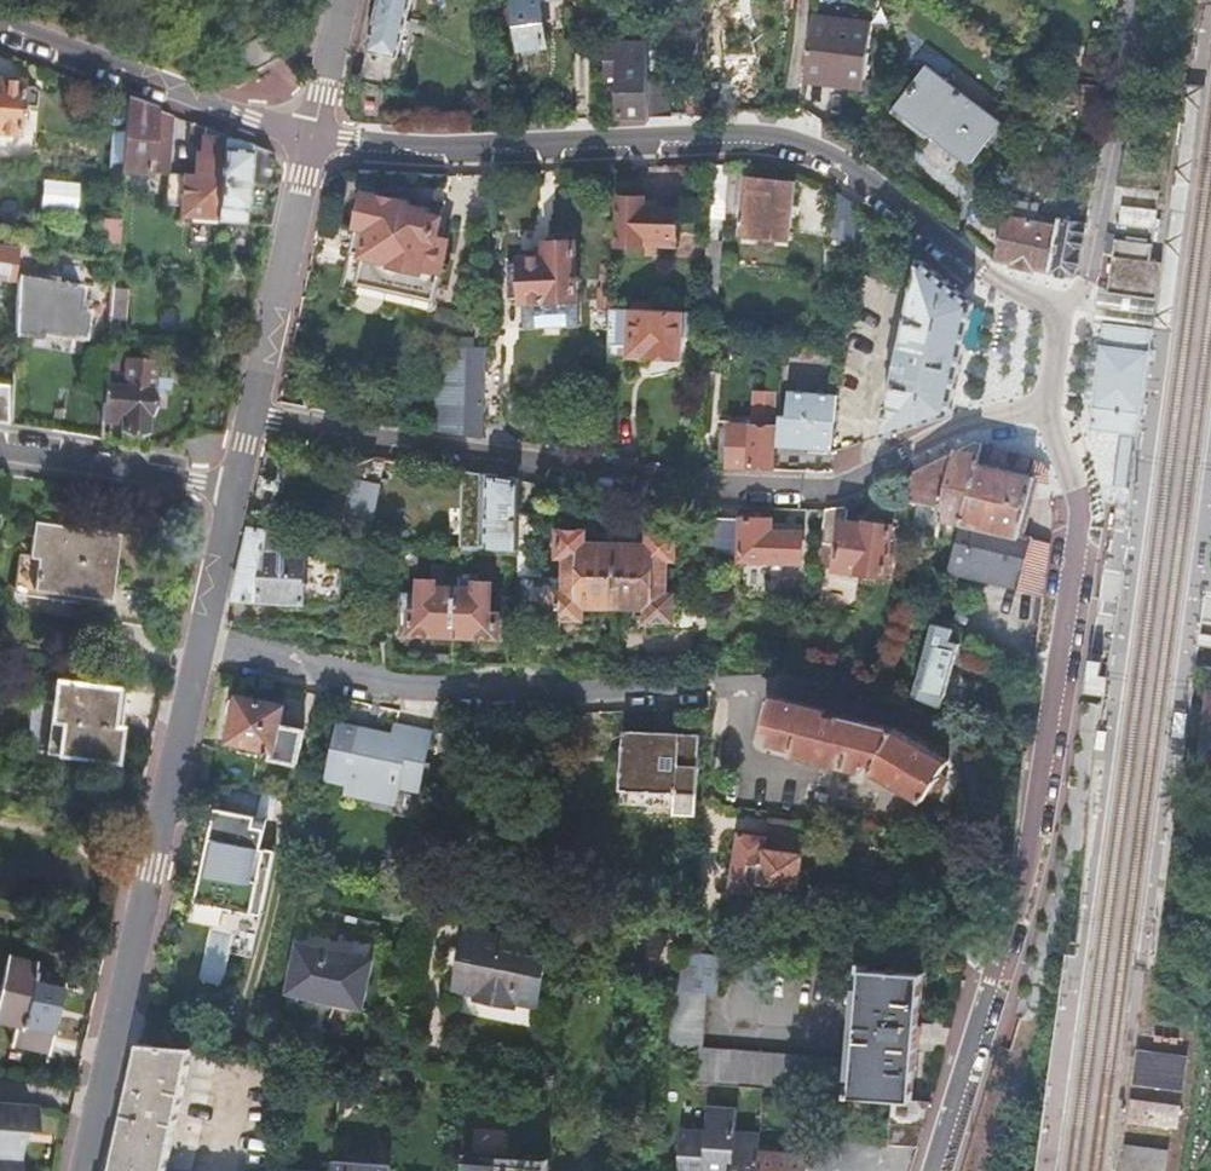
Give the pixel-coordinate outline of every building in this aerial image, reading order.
[(356,56),(352,78),(393,87),(412,0),(382,0),(369,59),(356,56)] [(519,45),(549,42),(543,0),(512,0),(519,45)] [(812,18),(806,81),(868,88),(875,26),(812,18)] [(235,45),(251,70),(283,51),(268,25),(235,45)] [(622,120),(650,119),(650,83),(649,46),(620,47),(609,47),(610,79),(621,79),(622,120)] [(933,70),(900,108),(973,165),(1004,125),(933,70)] [(19,135),(20,106),(36,107),(37,92),(32,86),(20,85),(20,82),(0,82),(0,135),(19,135)] [(650,119),(672,118),(671,82),(650,83),(650,119)] [(1155,316),(1152,331),(1172,333),(1204,87),(1186,84),(1170,204),(1164,245),(1162,265),(1157,299),(1155,316)] [(174,115),(128,98),(121,135),(119,168),(167,172),(168,172),(174,115)] [(224,133),(192,121),(191,135),(203,136),(200,175),(183,174),(180,206),(179,217),(216,219),(224,133)] [(268,149),(224,133),(216,219),(216,222),(266,224),(277,169),(268,149)] [(729,163),(714,164),(710,226),(723,227),(723,217),(726,217),(729,163)] [(180,206),(183,174),(168,172),(167,172),(164,205),(180,206)] [(747,179),(742,236),(788,240),(792,183),(747,179)] [(365,194),(344,284),(433,304),(448,238),(438,235),(442,217),(407,209),(408,204),(365,194)] [(648,208),(648,202),(623,201),(621,251),(679,252),(680,209),(656,209),(648,208)] [(999,261),(1009,208),(972,201),(966,234),(999,261)] [(1010,202),(1009,208),(999,261),(1053,273),(1061,227),(1037,222),(1040,207),(1010,202)] [(871,233),(877,224),(863,212),(861,232),(871,233)] [(1080,273),(1090,224),(1063,218),(1061,227),(1053,273),(1073,277),(1080,273)] [(576,240),(547,241),(547,255),(521,256),(522,261),(508,261),(510,297),(523,296),(523,301),(573,298),(579,298),(576,240)] [(1117,240),(1114,258),(1137,261),(1152,263),(1154,246),(1151,245),(1117,240)] [(38,250),(21,248),(20,263),(29,264),(37,258),(38,250)] [(11,274),(13,251),(0,249),(0,273),(11,274)] [(1162,265),(1152,263),(1137,261),(1114,258),(1109,293),(1121,295),(1132,296),(1157,299),(1162,265)] [(975,307),(923,263),(887,436),(952,416),(962,366),(975,307)] [(19,274),(16,334),(41,336),(41,332),(85,338),(88,311),(81,310),(83,286),(52,283),(53,277),(19,274)] [(113,287),(111,314),(124,314),(126,287),(113,287)] [(1155,316),(1157,299),(1132,296),(1121,295),(1109,293),(1107,308),(1105,324),(1115,325),(1152,331),(1155,316)] [(573,298),(523,301),(524,324),(574,322),(573,298)] [(689,313),(609,310),(608,343),(608,355),(632,355),(651,356),(677,356),(678,337),(688,337),(688,341),(702,342),(703,335),(704,314),(689,313)] [(1105,324),(1090,430),(1120,435),(1137,437),(1150,350),(1152,331),(1115,325),(1105,324)] [(436,430),(463,434),(486,438),(486,426),(488,366),(488,348),(465,347),(453,347),(451,347),(448,347),(446,348),(444,349),(442,351),(440,353),(439,355),(438,357),(437,359),(437,362),(436,430)] [(632,355),(608,355),(607,366),(650,367),(651,356),(632,355)] [(107,363),(106,372),(125,374),(126,364),(107,363)] [(106,372),(104,398),(103,417),(123,419),(122,429),(147,430),(149,410),(152,411),(153,392),(171,394),(173,373),(155,371),(155,367),(126,364),(125,374),(106,372)] [(488,366),(486,426),(501,427),(503,367),(488,366)] [(13,386),(0,385),(0,421),(10,422),(13,386)] [(834,419),(839,420),(842,396),(795,391),(792,415),(786,415),(784,438),(783,446),(805,448),(831,450),(834,419)] [(103,417),(104,398),(83,396),(80,432),(101,435),(103,417)] [(775,470),(778,428),(732,424),(729,468),(775,470)] [(587,445),(605,446),(605,434),(588,433),(587,445)] [(977,441),(956,452),(942,520),(965,525),(982,462),(987,444),(977,441)] [(385,457),(358,452),(347,524),(371,527),(373,527),(385,457)] [(956,452),(921,471),(915,501),(924,503),(918,533),(939,537),(942,520),(956,452)] [(994,452),(991,465),(1033,476),(1036,462),(994,452)] [(965,525),(952,573),(1018,590),(1033,539),(1022,536),(1037,477),(1033,476),(991,465),(982,462),(965,525)] [(520,481),(488,476),(463,471),(462,547),(488,548),(520,549),(520,516),(520,481)] [(851,506),(827,510),(823,543),(840,545),(837,567),(888,575),(896,524),(868,519),(867,522),(849,520),(851,506)] [(542,516),(520,516),(520,549),(520,579),(565,579),(617,579),(618,546),(597,546),(597,537),(583,537),(583,534),(559,534),(558,558),(566,558),(566,566),(542,565),(542,516)] [(718,518),(716,555),(743,557),(743,563),(803,566),(806,536),(772,533),(772,525),(773,521),(718,518)] [(82,540),(84,525),(35,519),(26,585),(79,592),(78,599),(101,603),(102,595),(111,596),(120,530),(96,527),(94,542),(82,540)] [(96,527),(84,525),(82,540),(94,542),(96,527)] [(806,527),(772,525),(772,533),(806,536),(806,527)] [(269,532),(251,527),(238,584),(234,603),(342,608),(345,560),(312,558),(312,553),(268,551),(269,532)] [(636,546),(618,546),(617,579),(667,579),(667,561),(674,561),(674,533),(650,533),(650,537),(636,537),(636,546)] [(616,609),(617,579),(565,579),(565,596),(559,596),(558,622),(583,622),(584,618),(597,619),(598,609),(616,609)] [(667,579),(617,579),(616,609),(636,609),(636,619),(650,619),(650,621),(674,622),(674,595),(667,595),(667,579)] [(414,638),(455,639),(457,591),(439,591),(439,584),(423,584),(423,600),(407,599),(407,615),(414,616),(414,638)] [(457,591),(455,639),(470,639),(469,666),(505,667),(506,640),(497,640),(498,616),(492,616),(493,585),(477,585),(477,592),(457,591)] [(938,623),(918,697),(945,709),(963,645),(950,641),(954,628),(938,623)] [(58,682),(53,720),(64,721),(60,754),(117,762),(127,691),(58,682)] [(234,701),(230,715),(236,720),(231,743),(276,753),(275,759),(299,765),(306,732),(283,726),(287,705),(241,695),(239,702),(234,701)] [(770,701),(763,733),(770,735),(768,744),(872,771),(928,801),(933,793),(951,804),(961,786),(943,776),(949,763),(895,733),(770,701)] [(64,721),(53,720),(48,752),(60,754),(64,721)] [(340,723),(329,775),(345,779),(343,789),(392,798),(396,781),(424,786),(433,734),(398,729),(396,735),(340,723)] [(626,732),(620,787),(692,793),(697,737),(626,732)] [(262,794),(220,786),(215,810),(194,903),(231,911),(230,915),(231,915),(239,917),(240,913),(259,918),(273,854),(261,851),(256,850),(257,847),(257,846),(257,845),(257,844),(256,843),(256,842),(255,841),(254,840),(253,840),(252,840),(257,819),(262,794)] [(935,802),(930,810),(943,817),(948,809),(935,802)] [(766,818),(762,850),(800,853),(807,854),(810,823),(766,818)] [(267,822),(257,819),(252,840),(253,840),(254,840),(255,841),(256,842),(256,843),(257,844),(257,845),(257,846),(257,847),(256,850),(261,851),(267,822)] [(800,853),(762,850),(758,849),(759,831),(735,828),(728,892),(755,896),(757,883),(797,887),(800,853)] [(110,930),(113,914),(104,912),(100,928),(110,930)] [(255,935),(259,918),(240,913),(239,917),(231,915),(228,929),(255,935)] [(545,963),(546,945),(465,928),(452,990),(474,995),(473,999),(513,1007),(514,1003),(536,1007),(545,963)] [(298,943),(288,992),(362,1008),(373,958),(298,943)] [(722,956),(682,949),(678,989),(717,996),(722,956)] [(0,997),(0,1017),(15,1021),(10,1042),(50,1053),(66,985),(39,978),(41,972),(35,971),(37,964),(10,958),(0,997)] [(848,1061),(699,1050),(696,1085),(714,1086),(763,1090),(793,1092),(814,1094),(895,1100),(911,1102),(922,975),(857,969),(848,1061)] [(703,994),(669,993),(664,1047),(699,1050),(703,994)] [(110,1170),(167,1170),(194,1047),(138,1042),(110,1170)] [(1189,1053),(1142,1046),(1137,1079),(1184,1086),(1189,1053)] [(811,1126),(814,1094),(793,1092),(791,1125),(811,1126)] [(1183,1103),(1134,1095),(1131,1116),(1180,1123),(1183,1103)] [(928,1103),(911,1102),(895,1100),(891,1145),(921,1148),(925,1136),(928,1103)] [(19,1141),(20,1129),(27,1130),(32,1131),(35,1105),(0,1102),(0,1170),(15,1170),(19,1141)] [(713,1106),(708,1106),(706,1130),(682,1128),(680,1154),(704,1156),(703,1170),(708,1170),(710,1136),(712,1135),(713,1106)] [(713,1106),(712,1135),(710,1136),(708,1170),(757,1170),(759,1154),(760,1134),(737,1132),(738,1107),(713,1106)] [(26,1142),(27,1130),(20,1129),(19,1141),(26,1142)] [(1169,1146),(1128,1140),(1124,1162),(1165,1168),(1169,1146)] [(680,1154),(679,1170),(703,1170),(704,1156),(680,1154)] [(757,1170),(807,1170),(808,1157),(759,1154),(757,1170)] [(388,1163),(332,1159),(331,1170),(388,1170),(388,1163)] [(465,1170),(547,1170),(548,1168),(466,1162),(465,1170)]
